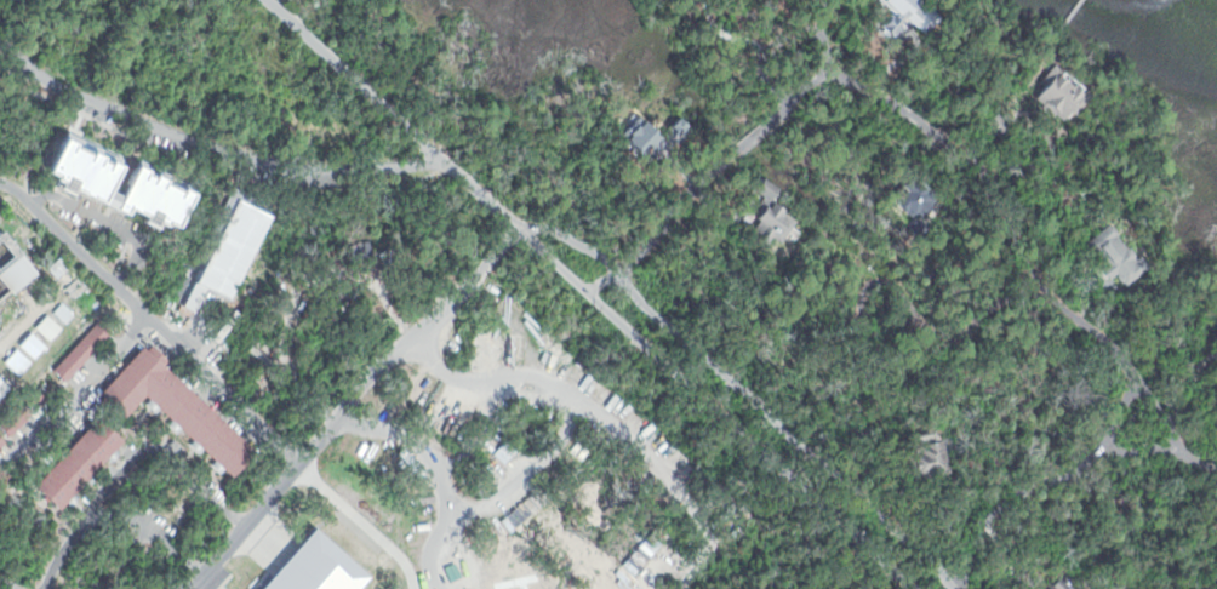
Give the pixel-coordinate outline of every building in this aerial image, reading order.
[(1046,65),(1089,95),(1067,125),(1024,97),(1046,65)] [(68,130),(133,161),(120,188),(130,191),(144,162),(202,190),(185,225),(165,216),(160,225),(48,172),(68,130)] [(908,172),(932,194),(908,221),(884,199),(908,172)] [(755,177),(771,188),(765,201),(792,217),(789,227),(800,230),(790,247),(779,241),(773,252),(719,215),(724,206),(741,217),(756,194),(747,188),(755,177)] [(185,258),(198,264),(235,183),(269,199),(265,206),(280,212),(236,303),(211,291),(199,314),(166,299),(185,258)] [(1073,240),(1102,219),(1137,270),(1109,290),(1073,240)] [(7,227),(1,232),(0,231),(0,304),(42,270),(7,227)] [(67,256),(91,284),(76,296),(52,268),(67,256)] [(103,316),(118,330),(69,383),(55,370),(103,316)] [(545,326),(578,356),(567,367),(535,337),(545,326)] [(478,338),(504,339),(504,332),(515,333),(515,341),(522,342),(521,360),(476,358),(478,338)] [(265,451),(240,479),(230,469),(224,475),(212,463),(217,458),(206,447),(201,452),(190,442),(196,436),(185,425),(178,434),(165,422),(172,413),(164,406),(159,410),(145,398),(128,416),(104,393),(150,343),(265,451)] [(13,385),(0,399),(0,373),(13,385)] [(35,383),(50,396),(15,434),(1,421),(35,383)] [(103,417),(128,440),(121,448),(126,453),(114,467),(109,461),(98,471),(103,476),(93,487),(86,481),(76,492),(80,496),(74,502),(67,496),(62,502),(42,482),(103,417)] [(8,441),(0,433),(0,450),(8,441)] [(892,441),(932,434),(941,473),(901,481),(892,441)] [(499,447),(509,459),(480,484),(470,473),(499,447)] [(498,522),(541,482),(553,496),(510,536),(498,522)] [(1081,587),(1079,588),(1039,588),(1058,567),(1081,587)]
